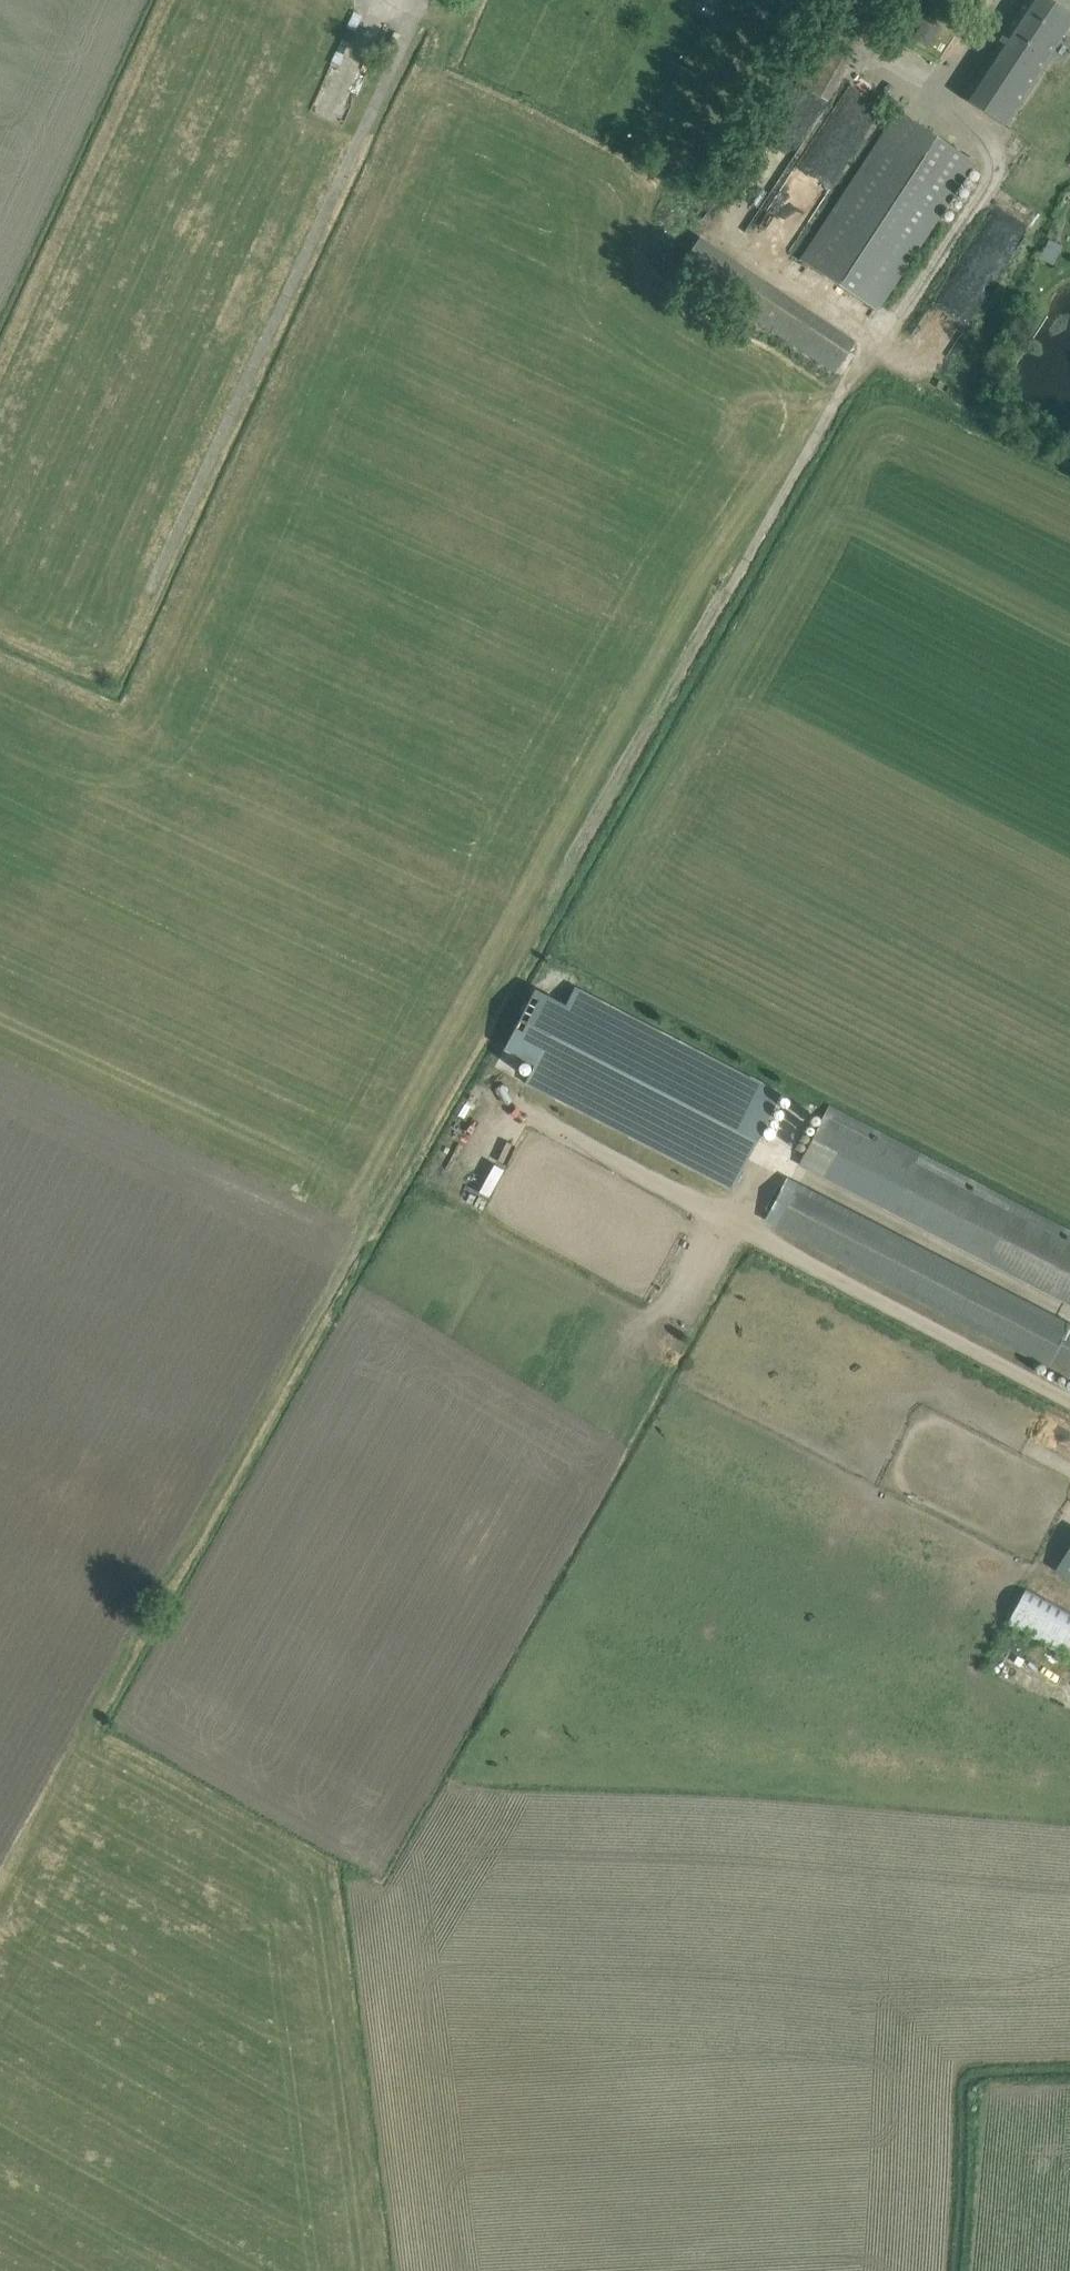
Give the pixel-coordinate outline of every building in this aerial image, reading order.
[(1069,25),(1069,13),(1051,0),(1027,0),(962,98),(1004,125),(1069,25)] [(801,260),(877,310),(975,162),(899,112),(801,260)] [(739,309),(836,373),(857,341),(760,277),(739,309)] [(535,1065),(526,1083),(729,1187),(778,1093),(575,988),(565,1006),(535,990),(504,1049),(535,1065)] [(800,1164),(1069,1303),(1069,1228),(831,1105),(825,1116),(800,1164)] [(1069,1373),(1069,1326),(799,1182),(787,1176),(782,1186),(778,1184),(767,1207),(771,1209),(770,1212),(776,1215),(772,1222),(778,1225),(1048,1367),(1050,1362),(1069,1373)] [(1060,1574),(1047,1597),(1069,1610),(1069,1529),(1064,1525),(1043,1565),(1060,1574)] [(1069,1651),(1069,1615),(1028,1592),(1011,1623),(1068,1654),(1069,1651)]
